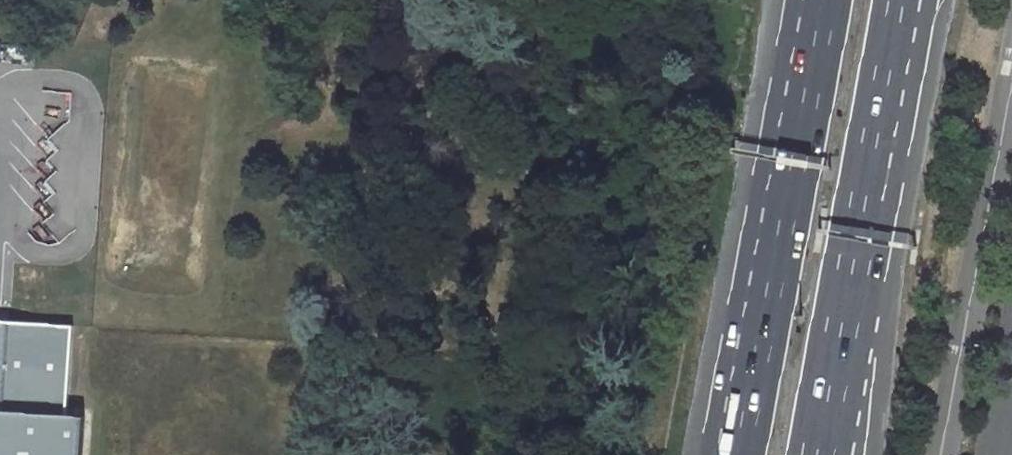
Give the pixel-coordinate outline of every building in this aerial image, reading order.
[(85,418),(68,417),(68,408),(73,325),(9,322),(0,321),(0,454),(83,454),(85,418)]
